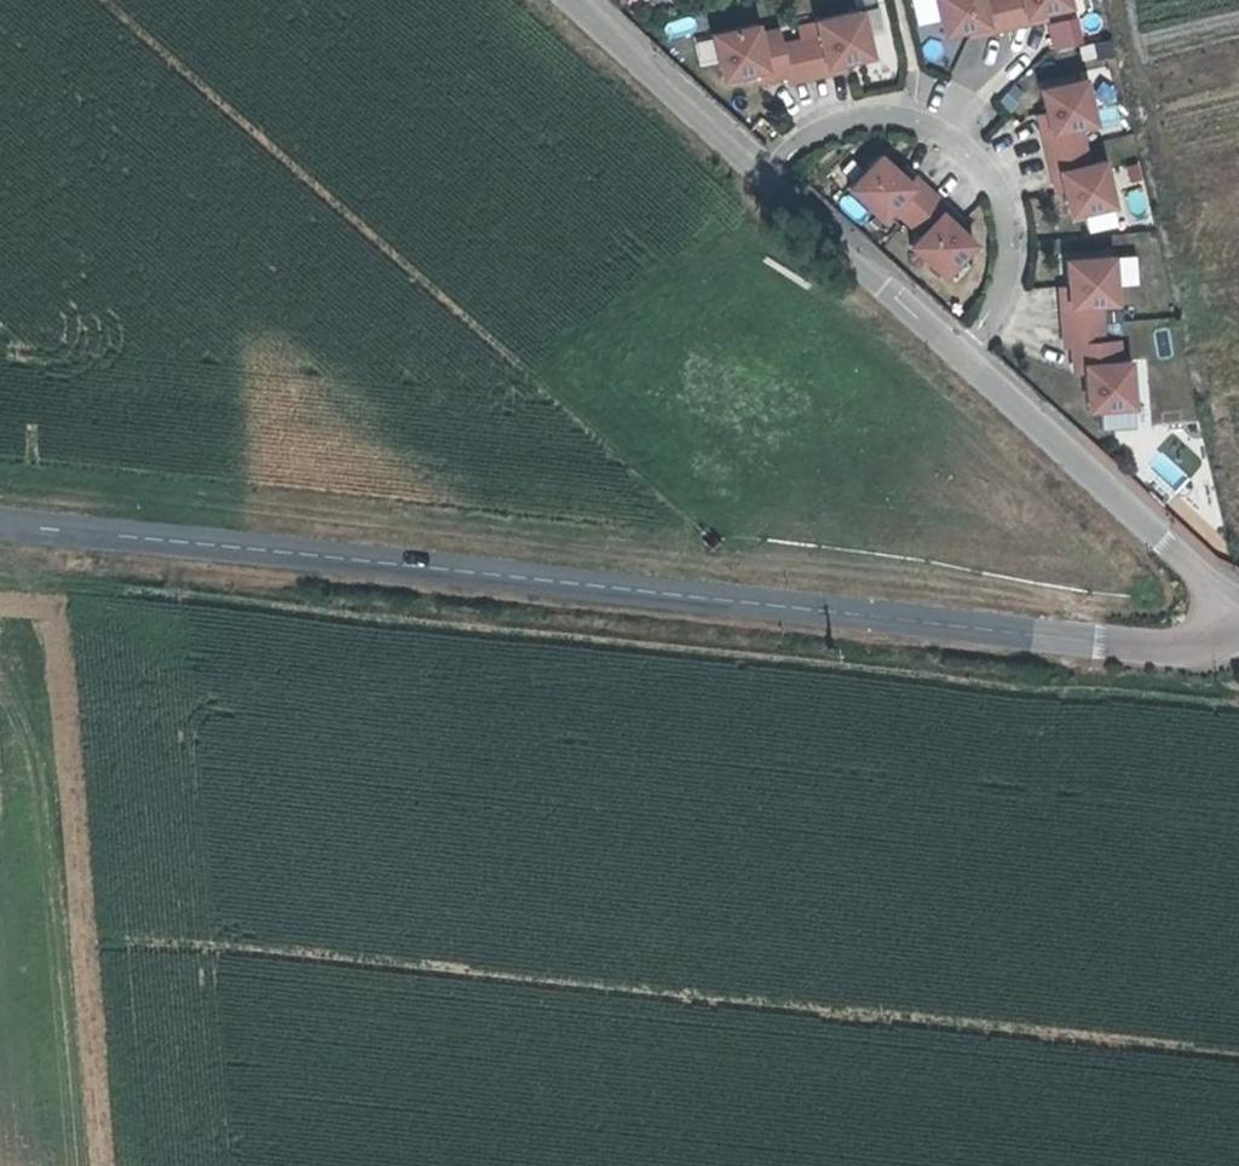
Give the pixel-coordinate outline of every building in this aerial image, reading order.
[(945,36),(966,32),(967,38),(1047,21),(1045,13),(1073,7),(1072,0),(937,0),(945,36)] [(763,19),(709,30),(719,81),(756,74),(758,82),(787,76),(788,81),(847,70),(845,60),(875,54),(866,7),(797,21),(800,37),(784,40),(781,26),(765,29),(763,19)] [(1099,121),(1088,73),(1039,84),(1045,111),(1035,113),(1053,194),(1064,191),(1070,217),(1117,206),(1106,158),(1092,161),(1084,125),(1099,121)] [(982,244),(882,152),(846,191),(882,223),(894,209),(921,234),(910,246),(948,281),(982,244)] [(1117,253),(1066,256),(1068,285),(1059,285),(1063,349),(1071,348),(1073,375),(1084,374),(1086,412),(1139,408),(1136,357),(1124,358),(1122,339),(1106,340),(1103,306),(1120,305),(1117,253)]
